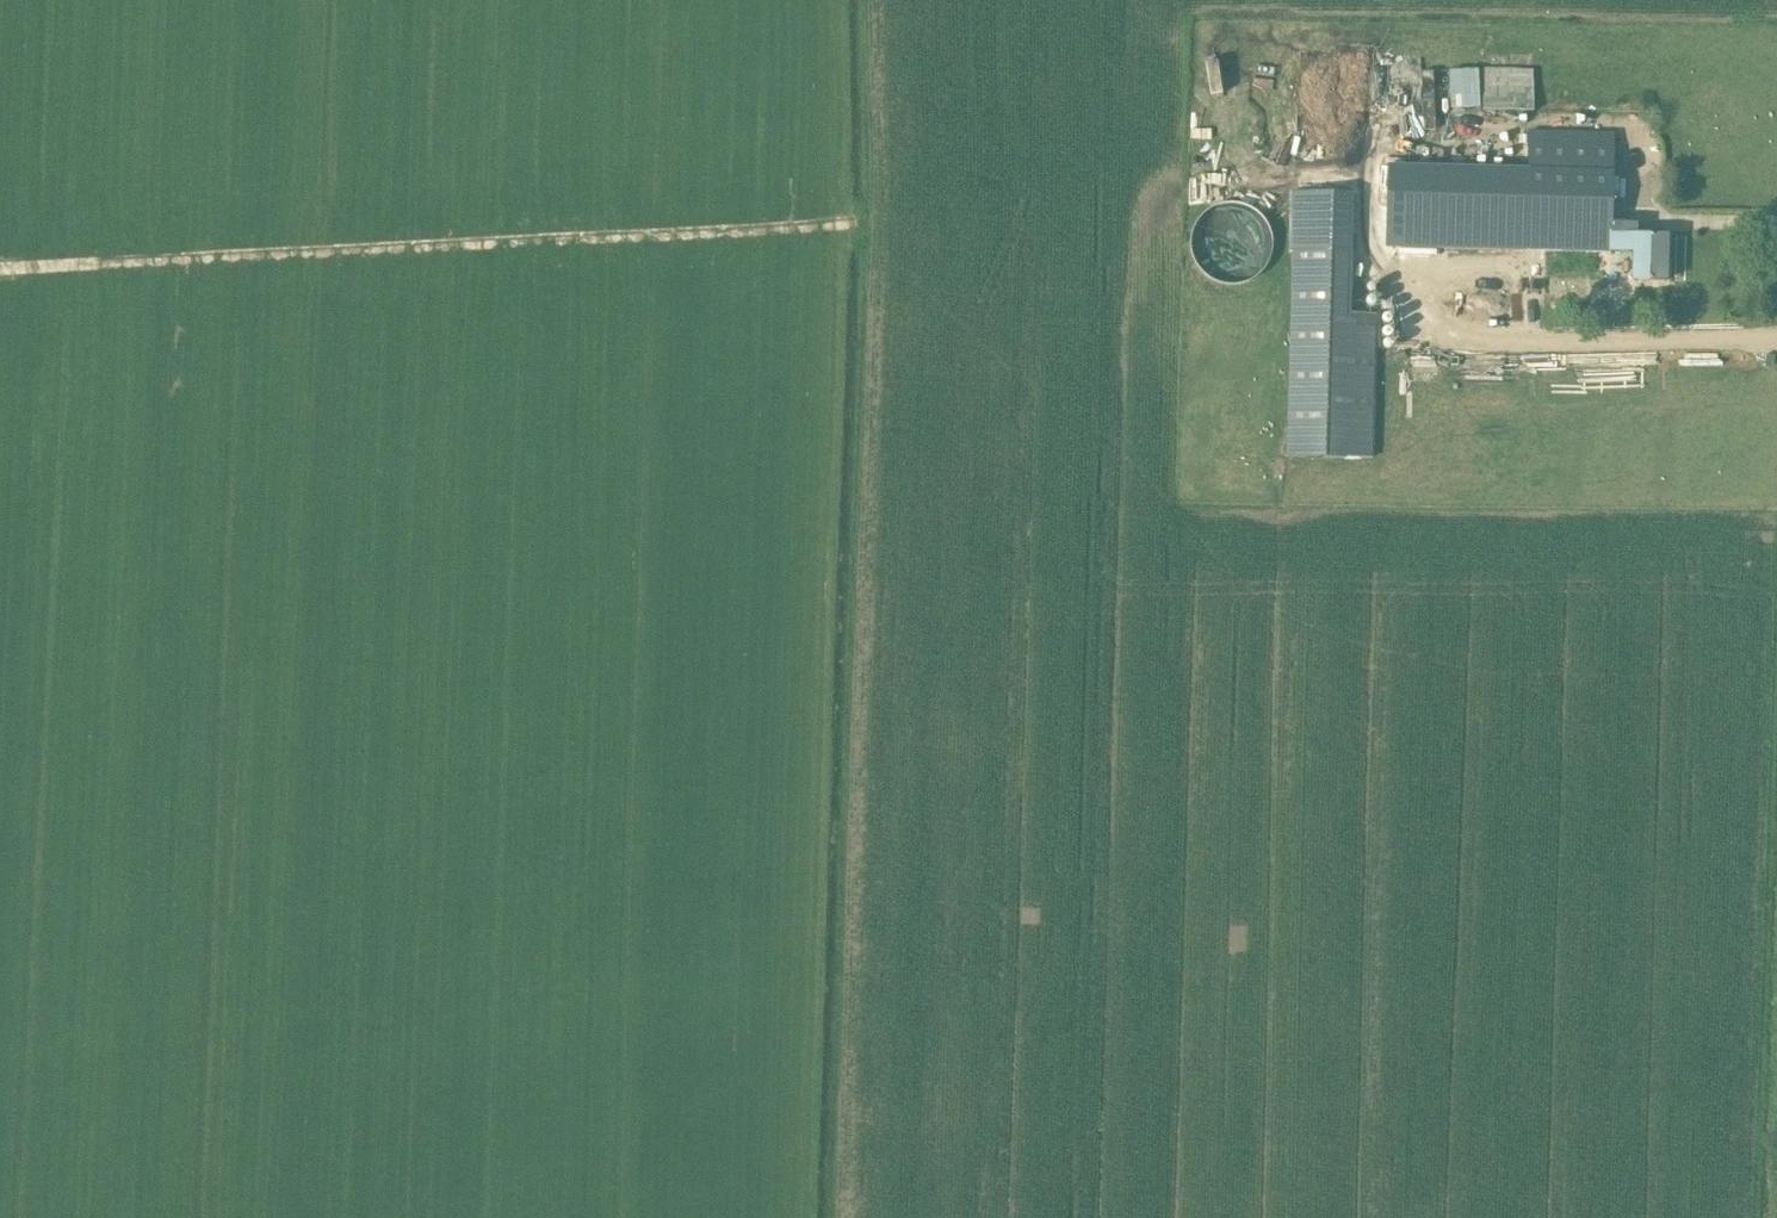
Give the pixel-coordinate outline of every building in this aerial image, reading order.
[(1418,70),(1420,127),(1439,126),(1437,99),(1479,97),(1478,67),(1418,70)] [(1533,69),(1482,68),(1482,109),(1533,110),(1533,69)] [(1667,235),(1636,234),(1613,234),(1615,133),(1528,131),(1527,168),(1486,167),(1485,193),(1396,191),(1395,242),(1525,246),(1525,251),(1613,253),(1613,252),(1636,253),(1635,278),(1666,278),(1667,235)] [(1287,458),(1346,459),(1374,460),(1377,313),(1349,313),(1352,194),(1294,192),(1287,458)] [(1223,290),(1257,282),(1269,268),(1274,246),(1267,228),(1251,214),(1236,209),(1216,211),(1203,220),(1193,240),(1192,261),(1201,276),(1223,290)]
